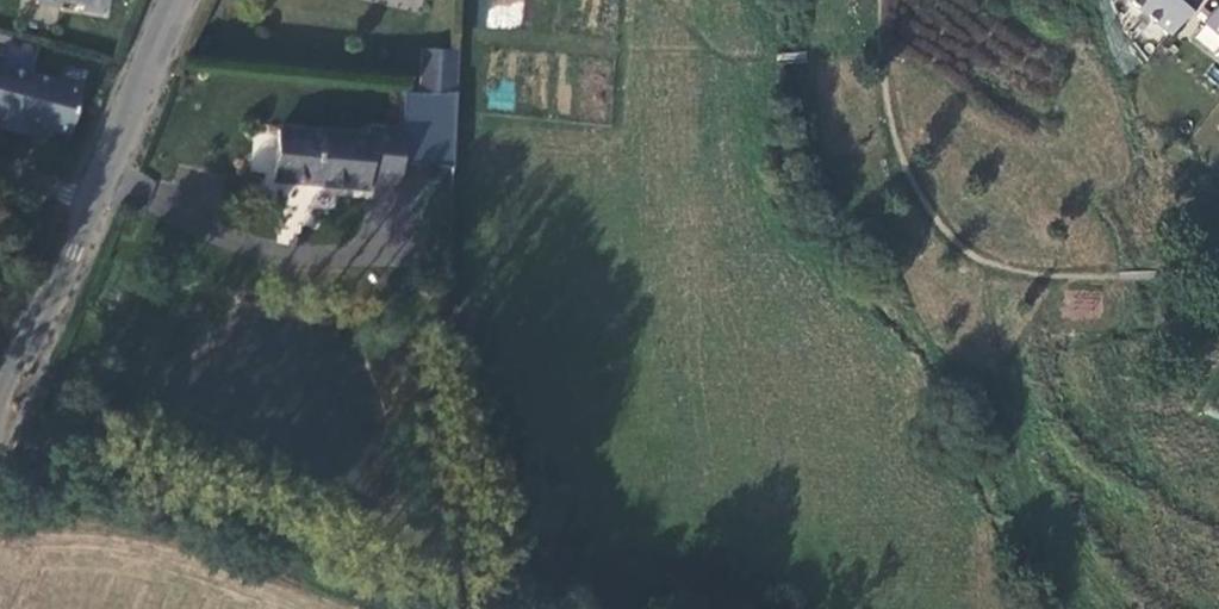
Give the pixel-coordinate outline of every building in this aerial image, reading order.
[(112,10),(114,0),(40,0),(40,1),(43,1),(42,6),(66,10),(67,4),(89,7),(88,13),(108,15),(109,10),(112,10)] [(501,8),(489,7),(487,25),(520,28),(523,0),(502,0),(501,8)] [(1196,0),(1130,0),(1174,31),(1196,0)] [(1208,25),(1218,34),(1218,11),(1208,25)] [(0,67),(0,118),(7,120),(4,131),(44,141),(47,130),(77,138),(90,90),(0,67)] [(472,74),(449,74),(448,90),(471,92),(472,74)] [(448,90),(447,119),(469,121),(471,92),(448,90)] [(441,165),(447,119),(415,116),(411,158),(409,161),(441,165)] [(435,209),(451,210),(447,119),(441,165),(435,209)] [(451,210),(465,211),(469,121),(447,119),(451,210)] [(404,210),(409,161),(411,158),(378,154),(377,164),(283,155),(278,205),(375,214),(375,208),(404,210)]
